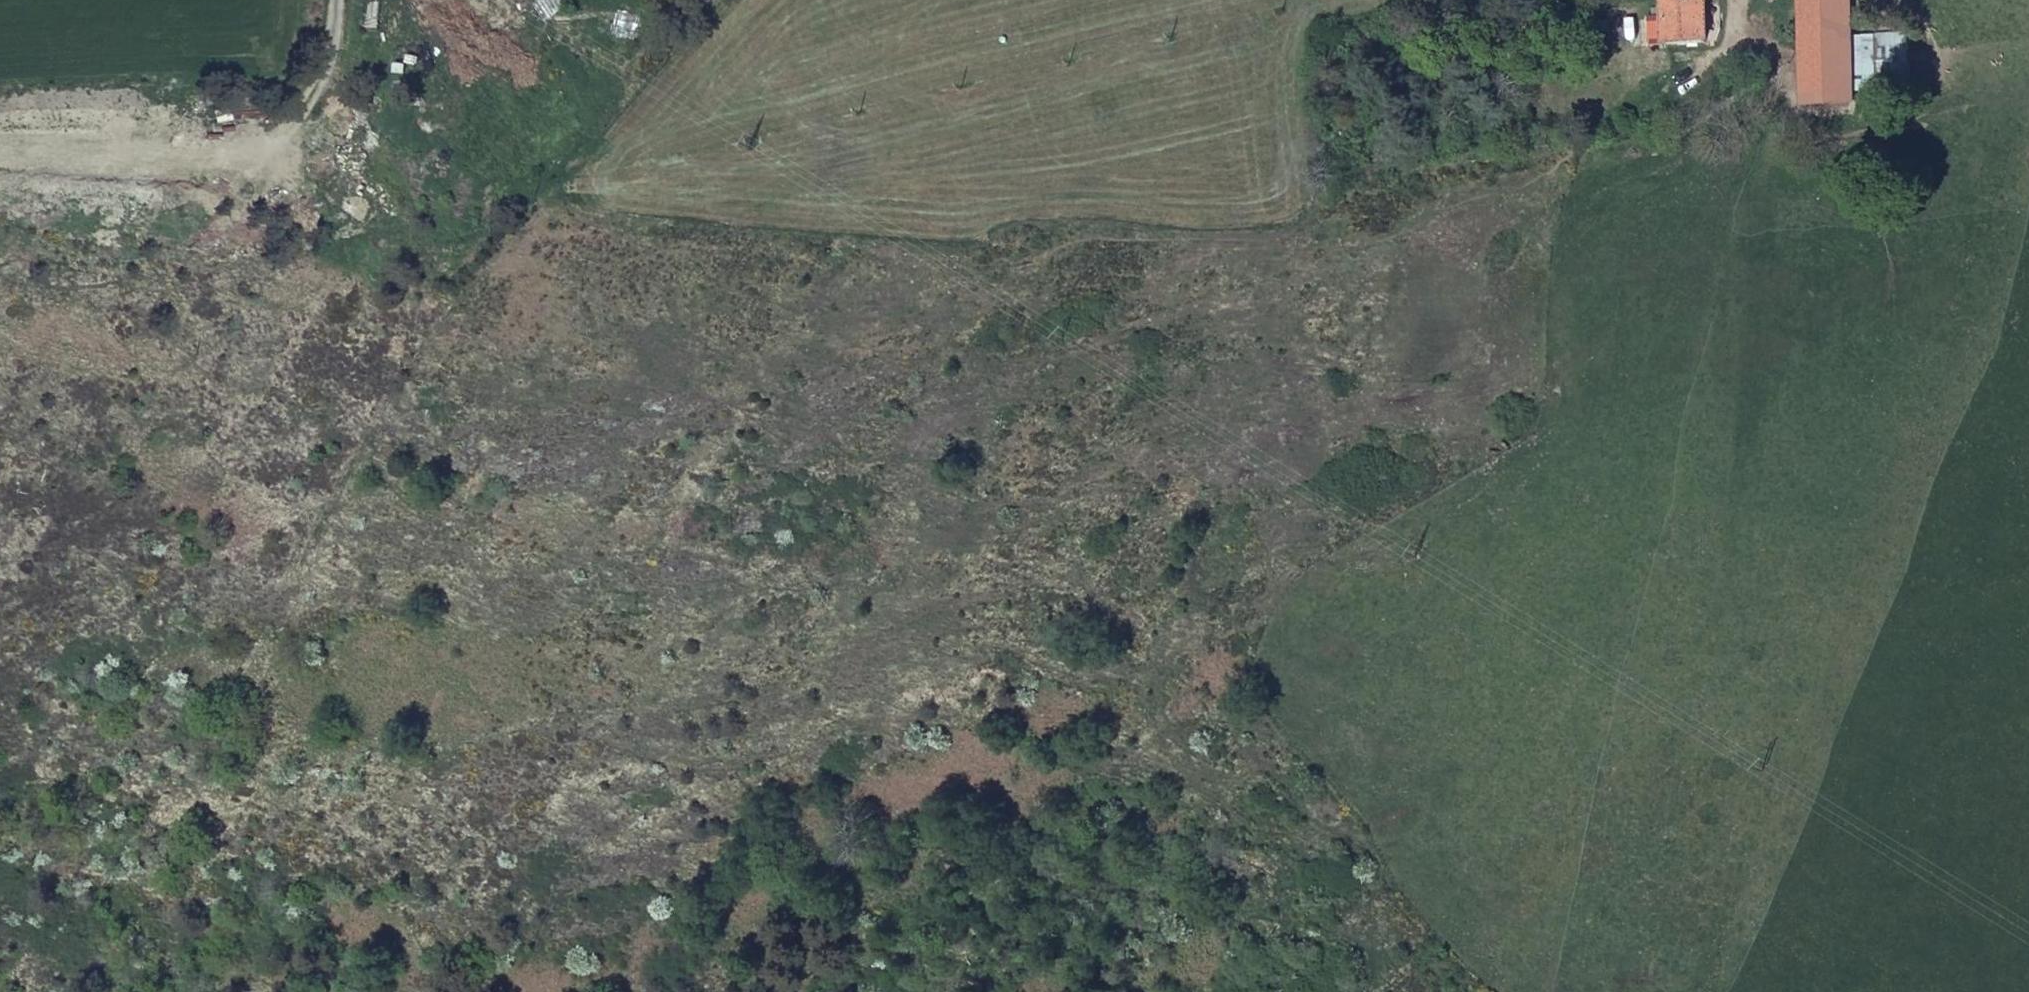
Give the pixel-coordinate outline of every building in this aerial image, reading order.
[(1663,1),(1661,3),(1664,51),(1702,49),(1701,1),(1701,0),(1663,0),(1663,1)] [(1805,113),(1852,109),(1852,100),(1848,44),(1845,0),(1796,0),(1805,113)] [(1848,44),(1852,100),(1875,98),(1875,102),(1908,99),(1903,38),(1848,44)]
